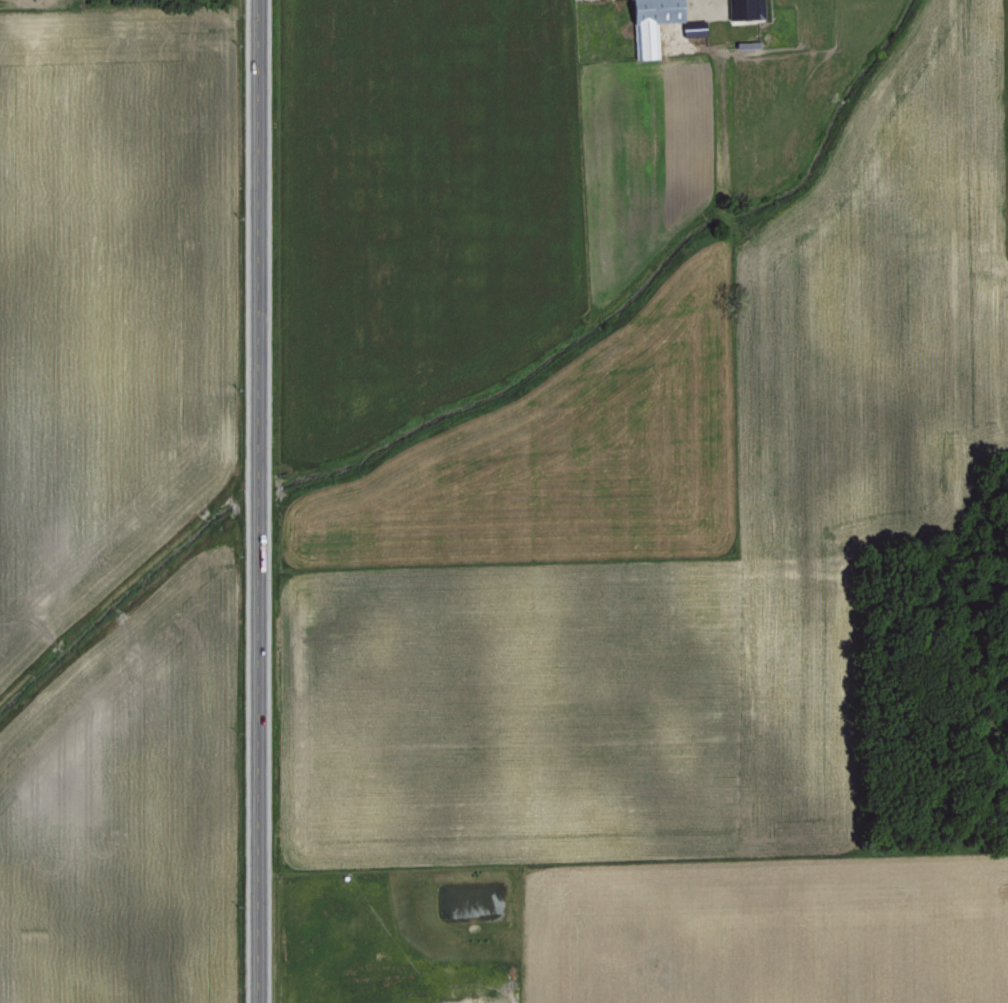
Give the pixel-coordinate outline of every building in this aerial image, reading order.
[(658,57),(656,22),(682,20),(681,0),(631,0),(634,58),(658,57)]
